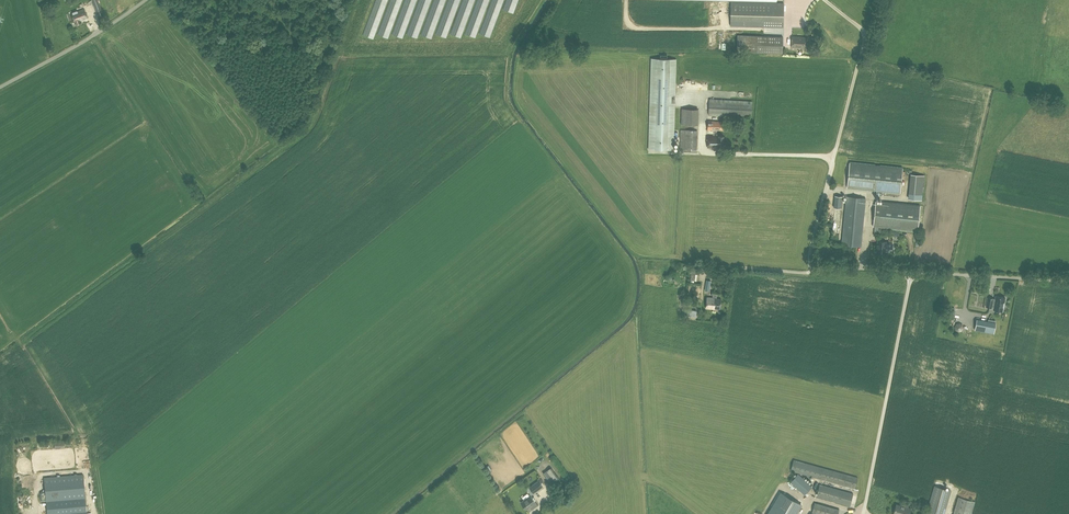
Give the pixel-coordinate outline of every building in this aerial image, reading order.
[(99,20),(105,18),(97,0),(92,0),(99,20)] [(784,3),(731,1),(730,25),(783,27),(784,3)] [(84,9),(72,14),(76,25),(81,23),(80,21),(87,18),(84,9)] [(782,37),(737,35),(737,52),(782,53),(782,37)] [(806,48),(806,37),(792,36),(791,47),(806,48)] [(651,58),(649,109),(648,149),(674,150),(676,59),(651,58)] [(709,99),(708,115),(751,117),(752,101),(709,99)] [(700,107),(683,107),(683,123),(700,123),(700,107)] [(707,129),(724,130),(728,130),(728,125),(725,124),(725,122),(708,121),(707,129)] [(681,131),(680,150),(697,150),(697,131),(681,131)] [(708,135),(708,147),(724,148),(724,136),(708,135)] [(900,192),(902,167),(849,162),(847,187),(900,192)] [(911,174),(909,194),(922,195),(924,175),(911,174)] [(842,196),(835,195),(834,207),(841,208),(842,196)] [(841,245),(861,247),(866,198),(846,196),(841,245)] [(875,227),(878,227),(918,231),(920,205),(876,201),(873,227),(875,227)] [(886,243),(886,242),(878,241),(877,252),(885,253),(885,251),(892,251),(892,244),(886,243)] [(717,298),(717,295),(718,295),(719,292),(712,291),(711,295),(713,295),(712,297),(707,297),(706,308),(715,309),(715,308),(720,309),(721,299),(717,298)] [(996,296),(995,299),(993,299),(993,298),(987,297),(986,306),(992,307),(994,307),(993,309),(1003,311),(1004,303),(1005,302),(1006,300),(1005,299),(1005,297),(996,296)] [(994,333),(995,326),(991,325),(992,322),(988,321),(977,319),(975,329),(994,333)] [(49,444),(49,451),(75,450),(75,443),(49,444)] [(855,488),(858,477),(794,460),(791,471),(855,488)] [(555,482),(556,481),(559,478),(551,467),(548,469),(546,470),(543,473),(551,484),(555,482)] [(792,484),(804,495),(812,486),(798,473),(790,482),(792,484)] [(85,497),(83,474),(44,477),(46,501),(85,497)] [(973,485),(978,486),(980,477),(969,475),(968,483),(971,484),(971,487),(962,485),(961,490),(976,493),(977,488),(973,487),(973,485)] [(542,486),(545,485),(542,482),(540,483),(539,481),(530,487),(529,487),(527,488),(531,495),(533,493),(533,494),(543,487),(542,486)] [(850,504),(853,493),(820,484),(817,495),(850,504)] [(945,512),(952,490),(934,485),(929,504),(926,513),(945,513),(945,512)] [(782,494),(770,513),(797,513),(802,506),(782,494)] [(531,495),(521,502),(526,510),(530,507),(532,510),(538,505),(531,495)] [(46,501),(47,513),(67,513),(87,512),(85,497),(46,501)] [(953,513),(971,513),(974,502),(958,497),(953,513)] [(839,509),(815,503),(812,513),(817,513),(838,513),(839,509)] [(893,513),(894,513),(909,513),(911,508),(907,507),(908,505),(901,503),(900,505),(896,504),(893,513)]
